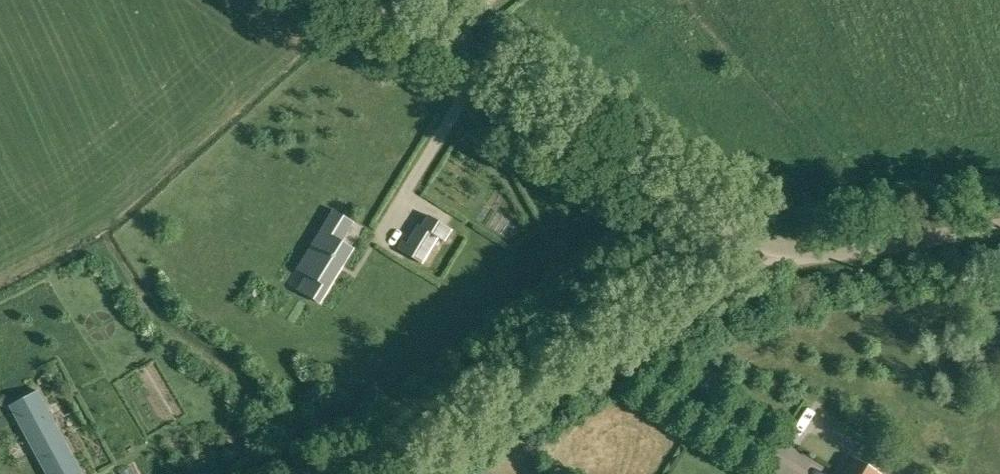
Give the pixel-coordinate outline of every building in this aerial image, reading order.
[(335,166),(300,148),(271,213),(289,222),(264,271),(300,288),(337,210),(318,199),(335,166)] [(338,212),(308,274),(322,281),(314,298),(334,308),(362,248),(350,243),(360,223),(338,212)] [(414,255),(432,268),(458,231),(440,218),(414,255)] [(44,389),(14,405),(50,473),(88,473),(44,389)] [(880,473),(854,458),(843,473),(880,473)]
